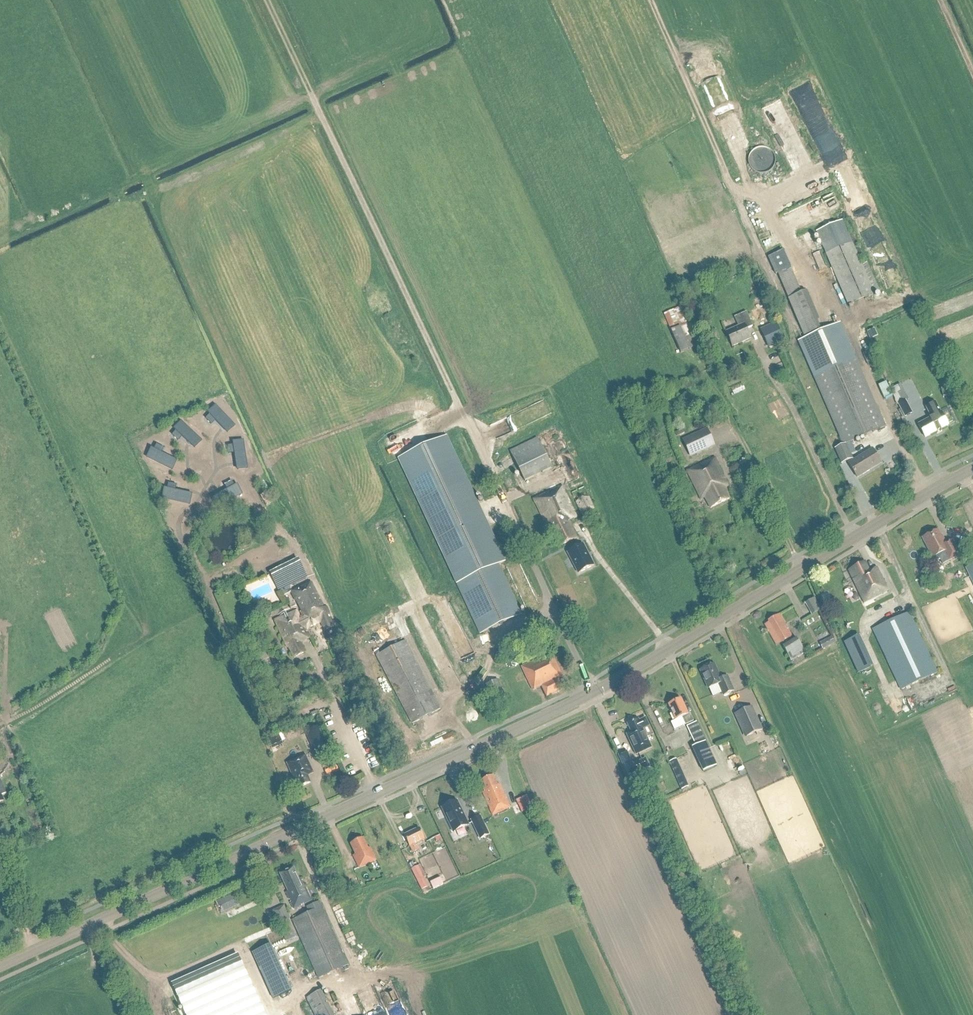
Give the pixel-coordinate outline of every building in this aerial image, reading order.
[(812,79),(795,87),(827,156),(844,148),(812,79)] [(769,166),(775,153),(758,143),(749,160),(761,167),(763,162),(769,166)] [(810,180),(809,177),(805,178),(807,186),(812,184),(814,188),(830,183),(827,174),(810,180)] [(790,201),(804,197),(802,192),(788,196),(790,201)] [(814,212),(839,203),(836,195),(812,204),(814,212)] [(861,216),(874,244),(885,239),(873,211),(861,216)] [(816,232),(848,306),(879,293),(866,263),(861,265),(842,221),(816,232)] [(797,237),(801,246),(809,242),(805,233),(797,237)] [(756,292),(759,301),(766,298),(763,290),(756,292)] [(663,315),(679,354),(699,345),(690,323),(687,324),(681,308),(663,315)] [(746,330),(752,327),(746,313),(734,318),(738,328),(726,333),(732,347),(750,339),(746,330)] [(972,328),(972,324),(971,317),(952,323),(956,334),(972,328)] [(761,331),(769,348),(783,342),(775,324),(761,331)] [(839,324),(798,342),(843,446),(884,428),(839,324)] [(867,338),(863,329),(854,332),(859,342),(867,338)] [(870,340),(877,337),(874,329),(866,333),(870,340)] [(704,336),(708,345),(719,340),(715,331),(704,336)] [(876,364),(871,351),(863,354),(868,367),(876,364)] [(494,401),(494,393),(485,393),(486,401),(494,401)] [(528,404),(532,413),(554,406),(551,396),(528,404)] [(898,405),(905,418),(912,414),(905,402),(898,405)] [(925,409),(931,419),(918,426),(925,438),(948,426),(941,414),(940,414),(934,404),(925,409)] [(216,408),(209,414),(227,434),(234,427),(215,406),(214,407),(216,408)] [(181,424),(175,431),(194,449),(201,442),(180,422),(180,423),(181,424)] [(707,429),(682,441),(690,459),(715,447),(707,429)] [(393,435),(402,455),(436,439),(433,432),(408,443),(402,431),(393,435)] [(506,562),(447,437),(398,460),(479,635),(522,615),(499,566),(506,562)] [(551,469),(537,439),(510,452),(524,483),(551,469)] [(242,443),(233,444),(237,471),(247,469),(243,441),(242,441),(242,443)] [(841,464),(852,460),(846,445),(835,450),(841,464)] [(147,457),(146,458),(172,470),(176,462),(152,450),(148,458),(147,457)] [(857,478),(881,464),(872,450),(848,464),(857,478)] [(728,487),(714,459),(687,472),(701,500),(704,498),(710,509),(729,500),(725,488),(728,487)] [(884,482),(888,489),(900,483),(897,475),(884,482)] [(236,487),(213,499),(217,508),(242,494),(240,495),(236,487)] [(561,546),(577,539),(569,522),(577,518),(562,487),(533,500),(548,533),(553,530),(561,546)] [(162,498),(162,499),(189,505),(191,496),(166,490),(164,499),(162,498)] [(588,496),(575,502),(582,516),(594,510),(588,496)] [(385,526),(389,536),(399,531),(395,522),(385,526)] [(937,531),(922,539),(933,558),(931,559),(934,564),(940,561),(942,566),(949,562),(949,561),(959,556),(952,541),(946,545),(943,541),(937,531)] [(583,546),(567,553),(578,574),(593,566),(583,546)] [(297,561),(270,574),(279,592),(282,591),(289,587),(306,579),(297,561)] [(864,603),(888,591),(877,568),(869,572),(864,563),(848,571),(864,603)] [(965,569),(972,586),(972,565),(965,569)] [(297,612),(274,621),(287,649),(289,648),(294,659),(305,653),(300,643),(310,638),(306,631),(308,630),(308,629),(320,623),(324,632),(335,628),(326,608),(323,610),(322,608),(322,607),(311,584),(292,593),(296,602),(297,601),(303,612),(300,614),(302,617),(300,618),(297,612)] [(444,605),(462,653),(474,649),(456,600),(444,605)] [(901,690),(937,674),(909,613),(873,630),(901,690)] [(779,615),(768,622),(763,624),(776,646),(792,637),(779,615)] [(804,654),(796,640),(782,648),(791,662),(804,654)] [(412,724),(440,710),(405,641),(376,656),(412,724)] [(337,658),(343,671),(353,666),(347,653),(337,658)] [(547,698),(563,690),(558,679),(562,677),(551,653),(521,668),(533,691),(541,687),(547,698)] [(714,665),(700,671),(708,689),(718,685),(723,696),(733,691),(727,677),(720,680),(714,665)] [(346,686),(352,698),(365,692),(359,680),(346,686)] [(505,698),(498,680),(485,686),(493,703),(505,698)] [(688,715),(681,700),(668,706),(675,721),(682,718),(685,725),(693,722),(690,714),(688,715)] [(734,715),(742,733),(744,739),(762,731),(752,707),(734,715)] [(638,720),(627,725),(626,726),(629,733),(625,735),(635,756),(651,749),(643,730),(649,727),(645,718),(638,721),(638,720)] [(691,749),(702,773),(716,767),(696,723),(686,728),(695,747),(691,749)] [(330,750),(319,728),(309,732),(313,739),(309,741),(316,756),(330,750)] [(627,778),(645,770),(649,768),(645,759),(632,765),(626,752),(617,756),(627,778)] [(310,783),(307,776),(313,774),(305,756),(287,764),(295,782),(296,781),(300,788),(310,783)] [(669,763),(681,790),(687,787),(675,760),(669,763)] [(492,816),(510,809),(502,791),(500,792),(493,776),(480,782),(485,792),(482,793),(492,816)] [(457,802),(442,810),(453,833),(468,826),(457,802)] [(480,817),(471,822),(480,840),(489,835),(480,817)] [(425,840),(419,829),(404,836),(409,848),(410,847),(413,853),(419,850),(416,845),(425,840)] [(368,849),(363,839),(350,845),(355,855),(353,856),(359,869),(376,861),(370,848),(368,849)] [(294,910),(312,901),(301,879),(299,880),(293,868),(280,875),(288,892),(286,893),(294,910)] [(433,889),(443,885),(439,878),(430,882),(433,889)] [(234,895),(216,903),(218,909),(237,901),(234,895)] [(306,908),(308,914),(292,921),(318,979),(348,965),(320,903),(306,908)] [(271,945),(253,954),(274,999),(292,991),(271,945)] [(181,1006),(191,996),(186,984),(173,989),(181,1006)] [(310,996),(306,998),(313,1014),(333,1014),(320,991),(310,996)]
